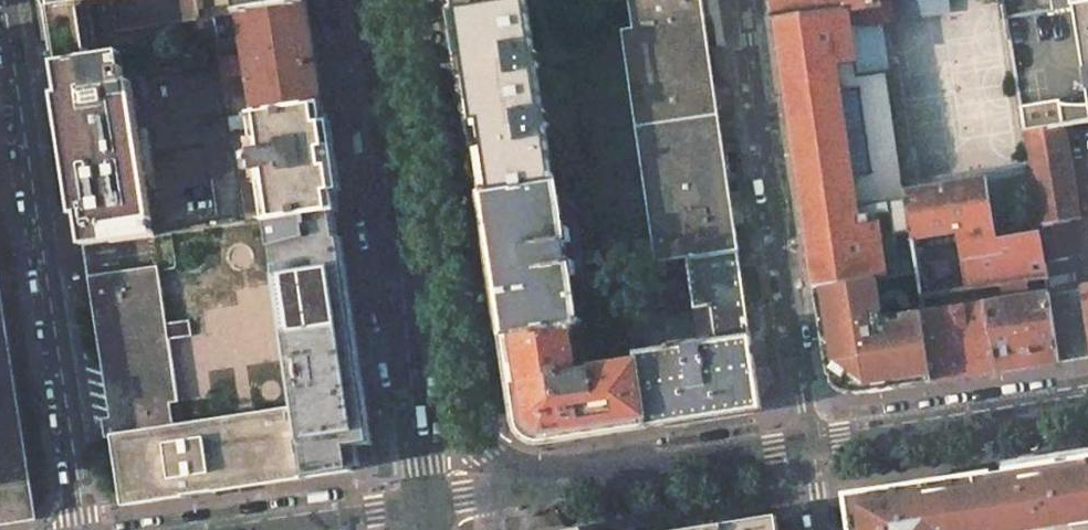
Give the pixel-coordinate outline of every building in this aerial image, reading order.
[(107,0),(45,0),(46,13),(45,19),(46,27),(48,33),(51,38),(55,61),(116,52),(107,0)] [(116,52),(120,52),(117,31),(112,0),(107,0),(116,52)] [(117,31),(197,19),(198,18),(195,0),(112,0),(117,31)] [(234,12),(306,2),(306,0),(232,0),(234,12)] [(455,8),(515,0),(453,0),(455,8)] [(455,8),(469,101),(482,190),(557,179),(556,174),(554,174),(547,127),(550,127),(550,125),(551,125),(549,113),(547,113),(547,111),(544,112),(537,68),(540,67),(540,66),(541,65),(539,53),(538,53),(538,51),(535,52),(526,0),(515,0),(455,8)] [(622,30),(655,263),(739,252),(702,0),(629,0),(633,28),(622,30)] [(776,19),(877,3),(877,0),(774,0),(776,19)] [(941,0),(896,0),(877,3),(776,19),(815,288),(877,279),(887,277),(871,175),(852,177),(847,139),(866,136),(852,41),(850,26),(860,25),(892,20),(891,6),(941,0)] [(941,0),(891,6),(892,20),(943,14),(941,0)] [(1053,10),(1073,6),(1087,4),(1087,0),(1051,0),(1053,10)] [(306,2),(213,16),(220,59),(226,97),(250,93),(253,114),(322,104),(313,49),(306,2)] [(1073,6),(1087,97),(1087,4),(1073,6)] [(198,18),(197,19),(203,62),(220,59),(213,16),(198,18)] [(862,39),(860,25),(850,26),(852,41),(862,39)] [(116,52),(55,61),(57,76),(60,97),(78,215),(79,220),(83,245),(150,236),(154,236),(150,209),(130,80),(125,79),(124,72),(120,52),(116,52)] [(1060,104),(1059,101),(1019,108),(1023,132),(1063,125),(1087,121),(1087,103),(1060,104)] [(253,114),(230,118),(230,130),(253,126),(256,149),(249,150),(250,155),(256,154),(258,169),(252,170),(253,175),(260,174),(266,218),(267,222),(335,212),(338,211),(329,153),(322,104),(253,114)] [(230,118),(202,122),(203,129),(229,125),(230,130),(230,118)] [(1029,172),(1033,200),(1075,194),(1063,125),(1023,132),(1027,160),(1029,172)] [(871,175),(866,136),(847,139),(852,177),(871,175)] [(884,194),(906,191),(985,179),(1029,172),(1027,160),(883,182),(884,194)] [(557,179),(482,190),(494,267),(505,336),(576,325),(582,324),(582,322),(585,321),(585,318),(581,319),(573,269),(577,268),(575,260),(571,261),(569,246),(573,246),(571,238),(567,239),(557,179)] [(919,272),(967,265),(1041,253),(1040,242),(1039,237),(1039,235),(995,242),(985,179),(906,191),(907,199),(892,202),(897,234),(913,232),(919,272)] [(1037,225),(1067,220),(1079,218),(1075,194),(1033,200),(1037,225)] [(285,339),(295,407),(306,479),(353,471),(351,448),(373,445),(353,308),(342,236),(339,237),(335,212),(267,222),(283,326),(285,339)] [(1040,242),(1069,238),(1067,220),(1037,225),(1039,235),(1039,237),(1040,242)] [(1048,294),(1059,362),(1087,358),(1087,331),(1081,282),(1077,283),(1069,238),(1040,242),(1041,253),(1043,262),(1045,279),(1048,294)] [(739,252),(655,263),(662,312),(693,308),(699,344),(637,354),(638,361),(648,426),(666,424),(753,410),(760,401),(739,252)] [(1041,253),(967,265),(971,290),(1003,285),(1026,281),(1045,279),(1043,262),(1041,253)] [(170,355),(168,340),(165,323),(156,265),(87,276),(112,435),(174,426),(170,403),(177,402),(170,355)] [(887,319),(883,309),(877,279),(815,288),(829,378),(858,394),(882,390),(935,382),(925,313),(907,316),(908,322),(899,324),(894,321),(887,319)] [(1026,281),(1003,285),(1006,301),(987,304),(997,372),(1059,362),(1048,294),(1032,297),(1031,292),(1028,292),(1026,281)] [(944,310),(925,313),(935,382),(997,372),(987,304),(951,309),(950,304),(944,305),(944,310)] [(187,320),(165,323),(168,340),(190,337),(187,320)] [(31,520),(0,325),(0,525),(31,520)] [(576,325),(505,336),(505,337),(512,384),(517,423),(544,442),(648,426),(638,361),(598,367),(597,362),(591,363),(592,368),(587,369),(586,365),(578,366),(572,331),(577,330),(576,325)] [(130,505),(306,479),(295,407),(244,415),(230,417),(181,424),(174,426),(112,435),(122,499),(129,498),(130,505)] [(1087,460),(1070,463),(1014,471),(1023,529),(1087,529),(1087,469),(1087,460)] [(1014,471),(869,493),(849,518),(851,529),(1023,529),(1014,471)] [(777,516),(687,529),(779,529),(777,516)]
